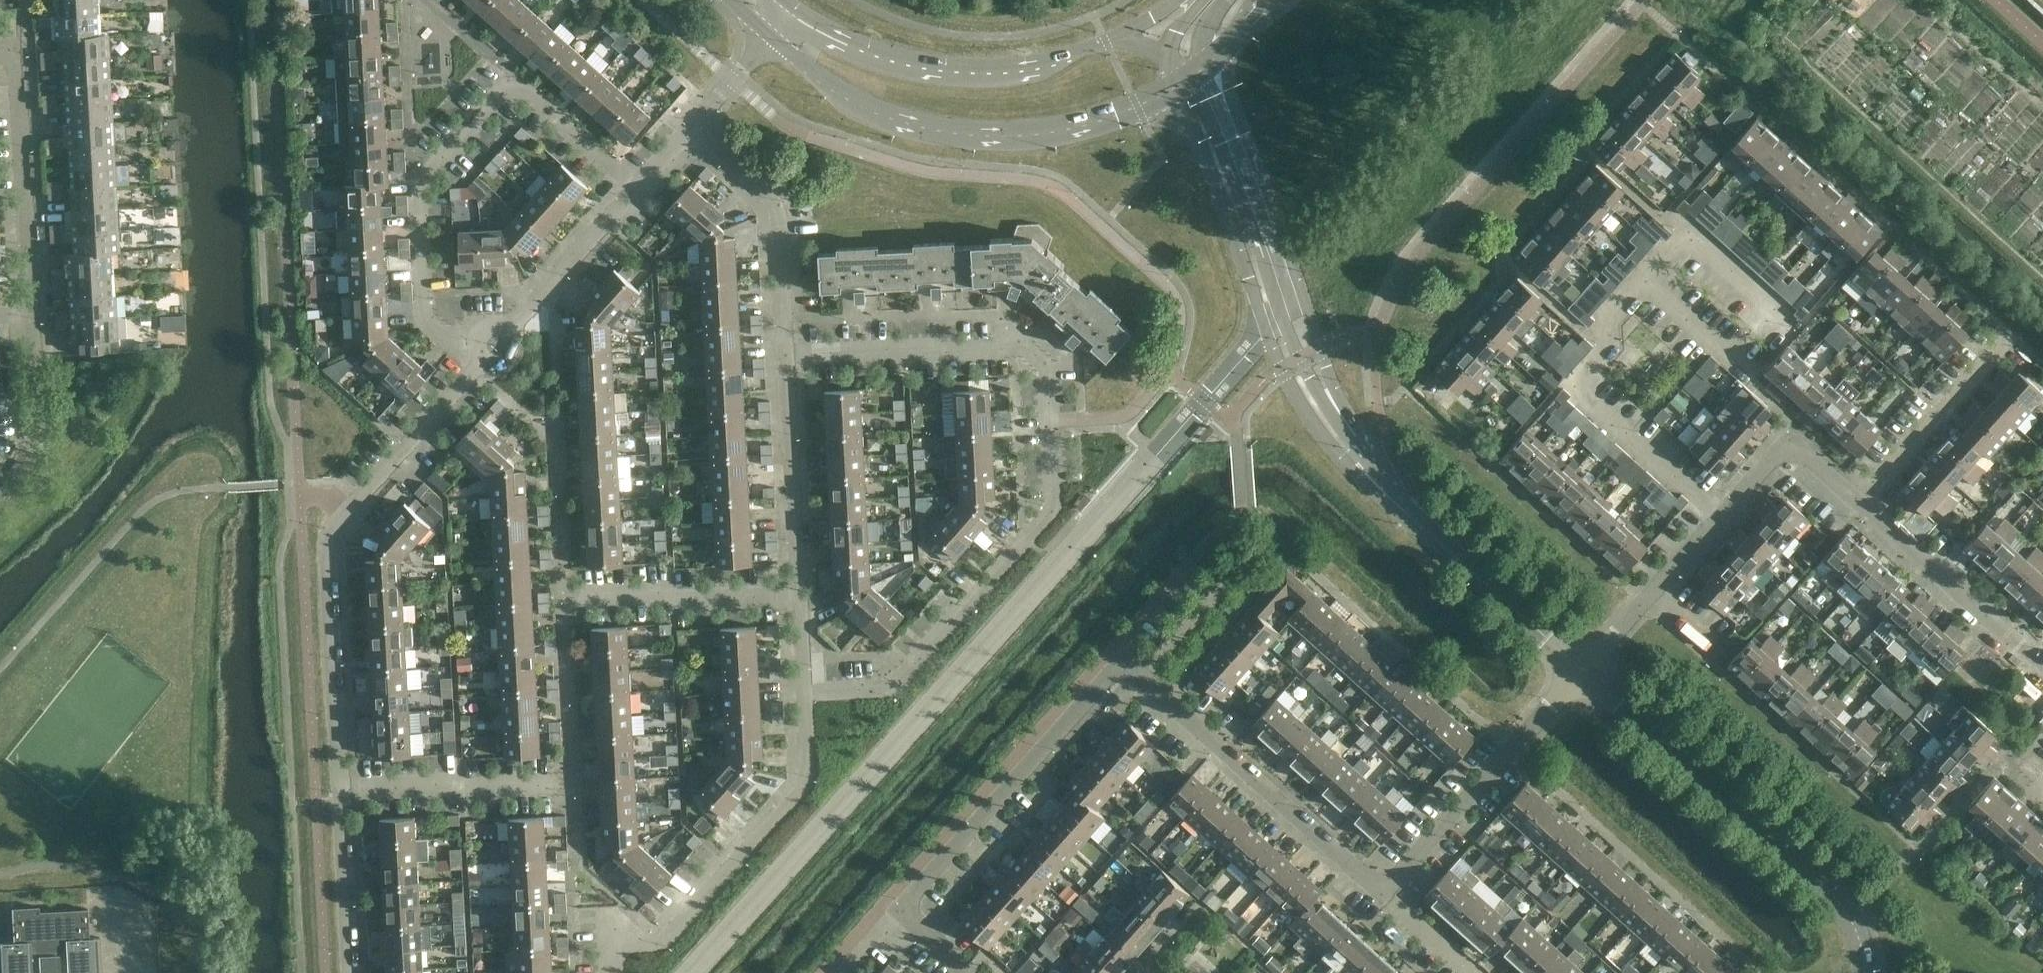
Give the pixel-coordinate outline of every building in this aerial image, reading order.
[(57,16),(99,14),(98,0),(56,0),(57,16)] [(379,0),(332,0),(333,13),(345,13),(380,11),(379,0)] [(482,12),(492,0),(469,0),(482,12)] [(482,12),(498,26),(521,0),(492,0),(482,12)] [(521,0),(498,26),(514,41),(537,15),(521,0)] [(592,2),(590,0),(581,0),(578,3),(585,10),(592,2)] [(38,17),(50,16),(50,7),(37,8),(38,17)] [(380,11),(345,13),(346,34),(381,32),(380,11)] [(99,14),(57,16),(58,38),(105,35),(105,34),(100,34),(99,14)] [(537,15),(514,41),(530,55),(553,29),(537,15)] [(38,25),(51,24),(50,16),(38,17),(38,25)] [(610,32),(617,24),(610,18),(603,26),(610,32)] [(399,31),(398,21),(387,22),(387,32),(399,31)] [(617,39),(624,31),(617,24),(610,32),(617,39)] [(553,29),(530,55),(546,70),(570,44),(553,29)] [(399,31),(387,32),(388,42),(399,41),(399,31)] [(381,32),(346,34),(347,56),(382,54),(381,32)] [(105,35),(58,38),(58,39),(65,39),(66,59),(106,57),(105,35)] [(570,44),(546,70),(563,84),(586,58),(570,44)] [(642,61),(649,53),(642,47),(635,54),(642,61)] [(40,61),(53,60),(52,51),(39,52),(40,61)] [(1676,52),(1661,68),(1698,101),(1704,94),(1691,81),(1698,73),(1676,52)] [(649,67),(656,59),(649,53),(642,61),(649,67)] [(383,76),(382,54),(347,56),(335,57),(336,78),(383,76)] [(106,57),(66,59),(67,81),(110,79),(109,57),(106,57)] [(586,58),(563,84),(579,99),(602,73),(586,58)] [(40,69),(53,68),(53,60),(40,61),(40,69)] [(401,75),(400,65),(389,65),(390,75),(401,75)] [(1698,101),(1661,68),(1647,84),(1670,104),(1678,96),(1691,108),(1698,101)] [(602,73),(579,99),(595,113),(618,87),(602,73)] [(401,75),(390,75),(390,85),(401,84),(401,75)] [(384,97),(383,76),(336,78),(337,100),(384,97)] [(674,91),(682,82),(674,76),(667,84),(674,91)] [(110,79),(67,81),(68,103),(111,100),(110,79)] [(1670,104),(1647,84),(1633,99),(1670,132),(1671,131),(1676,125),(1663,113),(1670,104)] [(618,87),(595,113),(611,128),(634,102),(618,87)] [(386,119),(384,97),(337,100),(338,122),(386,119)] [(1670,132),(1633,99),(1620,115),(1642,135),(1642,136),(1648,141),(1656,133),(1663,139),(1664,138),(1674,147),(1681,140),(1671,131),(1670,132)] [(111,100),(68,103),(69,124),(112,122),(111,100)] [(634,102),(611,128),(628,143),(651,117),(634,102)] [(403,118),(403,108),(392,108),(392,119),(403,118)] [(1642,135),(1620,115),(1606,130),(1642,163),(1648,156),(1635,144),(1642,136),(1642,135)] [(403,118),(392,119),(393,128),(404,128),(403,118)] [(1757,118),(1734,143),(1743,151),(1736,158),(1744,165),(1773,132),(1757,118)] [(387,141),(386,119),(338,122),(340,143),(352,143),(387,141)] [(112,122),(69,124),(71,146),(113,144),(112,122)] [(523,142),(530,134),(522,127),(515,134),(523,142)] [(1642,163),(1606,130),(1591,146),(1614,166),(1620,171),(1627,163),(1635,170),(1642,163)] [(1773,132),(1744,165),(1751,171),(1757,164),(1766,171),(1792,142),(1785,136),(1782,140),(1773,132)] [(1708,163),(1722,147),(1707,134),(1693,150),(1708,163)] [(45,147),(57,147),(57,138),(44,139),(45,147)] [(387,141),(352,143),(353,164),(388,162),(387,141)] [(1792,142),(1766,171),(1774,179),(1768,186),(1775,192),(1804,160),(1795,152),(1798,148),(1792,142)] [(113,144),(71,146),(72,168),(115,166),(113,144)] [(45,156),(58,155),(57,147),(45,147),(45,156)] [(406,161),(405,151),(394,152),(395,162),(406,161)] [(507,160),(499,152),(492,160),(500,167),(507,160)] [(500,167),(492,160),(485,167),(494,175),(500,167)] [(1804,160),(1775,192),(1782,199),(1789,191),(1797,199),(1820,174),(1804,160)] [(406,161),(395,162),(395,172),(406,171),(406,161)] [(388,162),(353,164),(354,184),(346,185),(346,186),(389,184),(388,162)] [(1681,180),(1688,186),(1702,168),(1694,162),(1681,180)] [(562,163),(547,180),(573,203),(588,187),(562,163)] [(1622,187),(1596,165),(1582,181),(1614,210),(1621,202),(1614,196),(1622,187)] [(115,166),(72,168),(73,190),(116,187),(115,166)] [(707,182),(714,174),(706,166),(698,175),(707,182)] [(1820,174),(1797,199),(1805,207),(1799,214),(1806,220),(1835,188),(1820,174)] [(573,203),(547,180),(533,197),(559,220),(573,203)] [(1614,210),(1582,181),(1568,196),(1593,219),(1601,210),(1608,216),(1614,210)] [(389,184),(346,186),(347,208),(382,206),(381,186),(389,185),(389,184)] [(708,200),(691,184),(667,211),(684,226),(708,200)] [(116,187),(73,190),(74,211),(117,209),(116,187)] [(461,198),(461,187),(451,188),(451,199),(461,198)] [(1835,188),(1806,220),(1822,234),(1828,227),(1851,202),(1835,188)] [(1691,204),(1684,199),(1676,208),(1684,214),(1688,210),(1696,218),(1711,201),(1701,192),(1691,204)] [(408,205),(407,195),(396,195),(397,205),(408,205)] [(1593,219),(1568,196),(1554,211),(1587,241),(1593,233),(1586,227),(1593,219)] [(559,220),(533,197),(518,213),(544,236),(559,220)] [(708,200),(684,226),(700,240),(725,229),(719,223),(726,215),(708,200)] [(1711,201),(1696,218),(1712,232),(1720,223),(1714,217),(1720,210),(1711,201)] [(1851,202),(1828,227),(1837,235),(1830,242),(1837,248),(1866,216),(1851,202)] [(408,205),(397,205),(397,215),(409,214),(408,205)] [(382,206),(347,208),(338,209),(339,230),(383,228),(382,206)] [(117,209),(74,211),(75,223),(48,225),(49,234),(118,231),(117,209)] [(1587,241),(1554,211),(1540,227),(1566,250),(1573,241),(1580,248),(1587,241)] [(544,236),(518,213),(504,229),(515,252),(521,245),(529,253),(544,236)] [(1866,216),(1837,248),(1845,255),(1851,248),(1859,255),(1882,230),(1866,216)] [(1664,225),(1663,225),(1658,231),(1646,220),(1637,230),(1654,245),(1661,236),(1666,240),(1673,233),(1664,225)] [(1720,223),(1712,232),(1727,246),(1742,229),(1732,220),(1726,228),(1720,223)] [(837,252),(819,253),(821,291),(842,290),(842,284),(878,282),(878,288),(919,286),(919,280),(955,278),(955,284),(989,282),(989,287),(998,287),(997,282),(996,275),(1014,274),(1024,278),(1038,290),(1033,295),(1050,310),(1064,322),(1068,317),(1095,341),(1091,346),(1107,360),(1132,332),(1118,320),(1122,316),(1091,288),(1087,292),(1061,268),(1065,264),(1048,249),(1053,236),(1038,223),(1018,224),(1014,237),(991,238),(991,243),(956,245),(956,240),(914,243),(914,248),(879,249),(879,245),(837,247),(837,252)] [(1573,256),(1540,227),(1527,242),(1565,277),(1571,270),(1565,265),(1573,256)] [(384,250),(383,228),(339,230),(340,252),(350,251),(384,250)] [(504,229),(482,230),(484,265),(507,263),(506,253),(515,252),(504,229)] [(725,229),(700,240),(701,261),(737,259),(736,237),(726,237),(725,229)] [(1742,229),(1727,246),(1743,259),(1751,250),(1745,245),(1751,238),(1742,229)] [(461,266),(484,265),(482,230),(459,231),(461,266)] [(1654,245),(1637,230),(1629,239),(1636,246),(1631,252),(1640,260),(1654,245)] [(118,231),(49,234),(49,242),(61,242),(76,241),(76,253),(62,254),(62,255),(119,252),(118,231)] [(410,248),(410,238),(399,238),(399,249),(410,248)] [(1565,277),(1527,242),(1512,258),(1544,288),(1552,279),(1558,284),(1565,277)] [(410,248),(399,249),(400,258),(411,258),(410,248)] [(1871,252),(1850,277),(1866,291),(1898,254),(1891,248),(1880,260),(1871,252)] [(1751,250),(1743,259),(1758,273),(1773,257),(1764,249),(1757,256),(1751,250)] [(384,250),(350,251),(351,273),(385,271),(384,250)] [(1640,260),(1631,252),(1625,258),(1618,251),(1610,261),(1626,276),(1640,260)] [(119,252),(62,255),(63,268),(51,269),(51,278),(65,277),(71,277),(114,275),(112,253),(119,253),(119,252)] [(1873,314),(1881,305),(1903,281),(1894,273),(1905,260),(1898,254),(1866,291),(1857,300),(1873,314)] [(1773,257),(1758,273),(1774,287),(1782,278),(1776,273),(1783,266),(1773,257)] [(737,259),(701,261),(702,283),(738,281),(737,259)] [(1626,276),(1610,261),(1601,271),(1608,277),(1603,283),(1612,292),(1626,276)] [(614,268),(600,285),(626,309),(641,292),(627,280),(634,272),(626,264),(619,272),(614,268)] [(385,271),(351,273),(352,295),(387,293),(385,271)] [(749,280),(760,280),(760,271),(748,271),(749,280)] [(114,275),(71,277),(72,298),(116,296),(114,275)] [(1903,281),(1881,305),(1897,319),(1929,282),(1922,276),(1911,288),(1903,281)] [(65,277),(51,278),(52,286),(65,285),(65,277)] [(1540,298),(1517,277),(1502,293),(1532,320),(1535,318),(1539,322),(1544,316),(1539,313),(1532,306),(1540,298)] [(1782,278),(1774,287),(1789,301),(1804,285),(1795,277),(1788,284),(1782,278)] [(749,291),(761,291),(760,280),(749,280),(749,291)] [(1018,295),(1022,284),(1013,280),(1009,292),(1018,295)] [(413,291),(412,281),(401,282),(402,292),(413,291)] [(738,281),(702,283),(704,304),(739,303),(738,281)] [(1929,282),(1897,319),(1912,332),(1934,308),(1925,301),(1936,288),(1929,282)] [(1612,292),(1603,283),(1597,289),(1590,283),(1582,292),(1598,307),(1612,292)] [(933,296),(942,296),(942,284),(933,285),(933,296)] [(626,309),(600,285),(584,302),(593,309),(586,317),(611,326),(626,309)] [(1804,285),(1789,301),(1798,309),(1794,313),(1801,320),(1809,311),(1803,306),(1814,294),(1804,285)] [(856,300),(866,300),(865,288),(856,288),(856,300)] [(413,291),(402,292),(402,301),(413,301),(413,291)] [(1598,307),(1582,292),(1573,302),(1585,312),(1579,319),(1589,327),(1595,319),(1591,315),(1598,307)] [(387,293),(352,295),(353,316),(388,315),(387,293)] [(1532,320),(1502,293),(1489,309),(1511,329),(1519,321),(1526,327),(1532,320)] [(116,296),(72,298),(73,320),(117,318),(116,296)] [(739,303),(704,304),(705,326),(740,324),(739,303)] [(1934,308),(1912,332),(1927,346),(1960,310),(1953,304),(1942,316),(1934,308)] [(1511,329),(1489,309),(1475,324),(1511,357),(1518,350),(1504,337),(1511,329)] [(1960,310),(1927,346),(1943,361),(1965,337),(1957,329),(1968,317),(1960,310)] [(54,321),(67,320),(67,311),(53,312),(54,321)] [(751,324),(763,323),(762,314),(751,314),(751,324)] [(388,315),(353,316),(354,339),(365,338),(366,347),(389,336),(388,315)] [(576,350),(613,348),(611,326),(586,317),(587,326),(575,326),(576,350)] [(118,341),(117,318),(73,320),(74,343),(75,343),(75,353),(117,352),(117,341),(118,341)] [(54,329),(68,329),(67,320),(54,321),(54,329)] [(752,334),(764,335),(763,323),(751,324),(752,334)] [(740,324),(705,326),(706,348),(741,346),(740,324)] [(1511,357),(1475,324),(1461,340),(1484,360),(1491,352),(1505,364),(1511,357)] [(1074,346),(1082,337),(1075,330),(1066,339),(1074,346)] [(389,336),(366,347),(372,353),(365,361),(382,377),(405,351),(389,336)] [(1594,345),(1584,337),(1579,344),(1571,337),(1562,347),(1579,362),(1594,345)] [(1484,360),(1461,340),(1447,355),(1484,388),(1490,381),(1476,369),(1484,360)] [(1788,345),(1768,367),(1777,375),(1766,387),(1773,394),(1804,360),(1788,345)] [(741,346),(706,348),(707,369),(742,368),(741,346)] [(1579,362),(1562,347),(1554,356),(1562,363),(1556,369),(1565,377),(1579,362)] [(352,348),(329,368),(338,378),(361,359),(352,348)] [(613,348),(576,350),(578,371),(614,369),(613,348)] [(418,389),(437,367),(427,359),(422,365),(405,351),(382,377),(400,393),(378,417),(386,424),(418,389)] [(1484,388),(1447,355),(1433,371),(1456,392),(1463,383),(1477,396),(1484,388)] [(1720,374),(1725,368),(1711,355),(1706,361),(1720,374)] [(657,367),(656,357),(645,358),(646,368),(657,367)] [(754,367),(765,366),(765,357),(753,357),(754,367)] [(1804,360),(1773,394),(1780,400),(1791,388),(1800,395),(1819,374),(1804,360)] [(754,378),(766,378),(765,366),(754,367),(754,378)] [(657,377),(657,367),(646,368),(646,377),(657,377)] [(742,368),(707,369),(708,391),(744,389),(742,368)] [(614,369),(578,371),(579,393),(615,391),(614,369)] [(1550,392),(1559,382),(1547,371),(1538,381),(1550,392)] [(1997,379),(2031,409),(2042,397),(2042,391),(2025,374),(2017,382),(2004,371),(1997,379)] [(1819,374),(1800,395),(1808,403),(1797,415),(1804,422),(1835,388),(1819,374)] [(1744,384),(1738,379),(1733,385),(1739,390),(1730,400),(1766,433),(1773,426),(1760,414),(1768,406),(1744,384)] [(2031,409),(1997,379),(1991,385),(2004,396),(1995,405),(2017,425),(2031,409)] [(954,381),(955,391),(968,390),(967,380),(954,381)] [(1831,423),(1850,401),(1859,392),(1852,386),(1844,396),(1835,388),(1804,422),(1811,428),(1823,416),(1831,423)] [(1561,423),(1576,407),(1567,399),(1571,394),(1564,388),(1556,397),(1562,403),(1551,414),(1561,423)] [(744,389),(708,391),(710,413),(745,411),(744,389)] [(825,391),(827,413),(861,411),(860,389),(825,391)] [(955,391),(956,413),(990,411),(989,389),(955,391)] [(615,391),(579,393),(580,414),(616,412),(615,391)] [(1510,404),(1527,418),(1538,405),(1521,391),(1510,404)] [(1678,392),(1670,401),(1676,407),(1684,398),(1678,392)] [(498,414),(506,406),(498,399),(491,407),(498,414)] [(905,409),(905,399),(894,400),(894,410),(905,409)] [(759,410),(770,410),(770,400),(759,401),(759,410)] [(1766,433),(1730,400),(1716,416),(1740,437),(1747,429),(1760,440),(1766,433)] [(659,411),(658,401),(647,402),(648,411),(659,411)] [(1850,401),(1831,423),(1839,431),(1828,443),(1835,449),(1866,415),(1850,401)] [(2017,425),(1995,405),(1988,413),(1976,402),(1969,410),(2003,440),(2017,425)] [(922,405),(911,406),(912,415),(923,415),(922,405)] [(1583,430),(1592,421),(1576,407),(1561,423),(1570,431),(1577,424),(1583,430)] [(905,409),(894,410),(895,420),(906,419),(905,409)] [(760,421),(771,420),(770,410),(759,410),(760,421)] [(2003,440),(1969,410),(1963,416),(1975,427),(1967,436),(1989,456),(2003,440)] [(659,421),(659,411),(648,411),(648,421),(659,421)] [(745,411),(710,413),(711,435),(746,433),(745,411)] [(861,411),(827,413),(828,435),(862,433),(861,411)] [(990,411),(956,413),(957,435),(992,433),(990,411)] [(616,412),(580,414),(581,436),(617,434),(616,412)] [(923,415),(912,415),(912,425),(923,425),(923,415)] [(1866,415),(1835,449),(1843,456),(1854,444),(1862,451),(1882,430),(1866,415)] [(1740,437),(1716,416),(1702,431),(1739,464),(1745,457),(1732,446),(1740,437)] [(498,433),(481,418),(457,444),(474,459),(498,433)] [(1592,451),(1607,435),(1592,421),(1583,430),(1589,435),(1583,442),(1592,451)] [(1989,456),(1967,436),(1958,428),(1943,443),(1980,476),(1986,470),(1972,457),(1980,449),(1988,457),(1989,456)] [(1739,464),(1702,431),(1688,447),(1712,469),(1719,460),(1732,471),(1739,464)] [(498,433),(474,459),(469,465),(482,478),(491,474),(514,463),(507,457),(514,449),(498,433)] [(746,433),(711,435),(712,456),(747,454),(746,433)] [(862,433),(828,435),(829,457),(864,454),(862,433)] [(992,433),(957,435),(958,456),(993,455),(992,433)] [(617,434),(581,436),(583,457),(618,455),(617,434)] [(1614,458),(1622,449),(1607,435),(1592,451),(1601,459),(1608,452),(1614,458)] [(1529,444),(1521,436),(1500,460),(1516,474),(1543,444),(1535,437),(1529,444)] [(761,454),(773,453),(772,443),(761,444),(761,454)] [(907,453),(906,443),(895,443),(896,453),(907,453)] [(1980,476),(1943,443),(1929,459),(1952,480),(1959,472),(1973,484),(1980,476)] [(661,454),(661,444),(650,445),(650,454),(661,454)] [(1543,444),(1516,474),(1532,488),(1552,465),(1543,457),(1550,450),(1543,444)] [(925,459),(924,449),(913,449),(914,459),(925,459)] [(1623,479),(1638,462),(1622,449),(1614,458),(1620,463),(1614,470),(1623,479)] [(762,464),(773,464),(773,453),(761,454),(762,464)] [(907,462),(907,453),(896,453),(896,463),(907,462)] [(662,464),(661,454),(650,454),(651,464),(662,464)] [(747,454),(712,456),(713,478),(748,476),(747,454)] [(864,454),(829,457),(830,478),(865,476),(864,454)] [(618,455),(583,457),(584,479),(619,477),(618,455)] [(993,455),(958,456),(959,478),(994,476),(993,455)] [(925,468),(925,459),(914,459),(915,469),(925,468)] [(1952,480),(1929,459),(1915,475),(1952,508),(1958,501),(1944,489),(1952,480)] [(1645,486),(1653,476),(1638,462),(1623,479),(1633,487),(1639,480),(1645,486)] [(514,463),(491,474),(492,496),(527,494),(525,471),(514,472),(514,463)] [(1560,472),(1552,465),(1532,488),(1547,502),(1574,471),(1567,465),(1560,472)] [(446,491),(453,482),(437,467),(429,476),(446,491)] [(1574,471),(1547,502),(1563,516),(1583,492),(1575,485),(1581,478),(1574,471)] [(1952,508),(1915,475),(1901,491),(1923,512),(1931,503),(1945,515),(1952,508)] [(748,476),(713,478),(714,500),(749,498),(748,476)] [(865,476),(830,478),(831,500),(866,498),(865,476)] [(994,476),(959,478),(961,500),(985,508),(984,499),(995,499),(994,476)] [(1645,499),(1657,509),(1664,515),(1674,504),(1681,509),(1689,500),(1681,494),(1678,498),(1653,476),(1645,486),(1652,491),(1645,499)] [(619,477),(584,479),(585,500),(620,498),(619,477)] [(426,502),(435,492),(424,482),(415,492),(426,502)] [(764,497),(775,496),(775,486),(763,487),(764,497)] [(909,496),(909,486),(897,487),(898,497),(909,496)] [(664,497),(663,488),(652,488),(653,498),(664,497)] [(1592,500),(1583,492),(1563,516),(1578,529),(1605,499),(1598,493),(1592,500)] [(527,494),(492,496),(493,517),(528,515),(527,494)] [(764,507),(776,508),(775,496),(764,497),(764,507)] [(910,506),(909,496),(898,497),(899,507),(910,506)] [(664,507),(664,497),(653,498),(653,508),(664,507)] [(1809,519),(1787,500),(1780,508),(1767,497),(1760,505),(1795,535),(1809,519)] [(405,502),(398,510),(390,519),(416,542),(431,526),(433,527),(443,515),(437,509),(430,503),(426,507),(416,498),(409,506),(405,502)] [(620,498),(585,500),(586,522),(621,520),(620,498)] [(749,498),(714,500),(716,521),(750,520),(749,498)] [(866,498),(831,500),(833,522),(867,520),(866,509),(866,498)] [(1605,499),(1578,529),(1594,543),(1614,520),(1606,513),(1612,506),(1605,499)] [(961,500),(946,516),(972,539),(987,522),(979,515),(985,508),(961,500)] [(549,514),(549,505),(538,506),(538,515),(549,514)] [(1795,535),(1760,505),(1754,511),(1767,523),(1759,531),(1781,551),(1795,535)] [(549,514),(538,515),(539,525),(550,525),(549,514)] [(528,515),(493,517),(494,539),(529,537),(528,515)] [(957,556),(972,539),(946,516),(931,533),(945,545),(938,553),(946,561),(953,553),(957,556)] [(912,539),(911,517),(900,518),(901,540),(912,539)] [(416,542),(390,519),(375,536),(383,543),(377,550),(401,559),(416,542)] [(1984,525),(1964,548),(1980,562),(2013,526),(2005,519),(1993,533),(1984,525)] [(588,543),(623,542),(621,520),(586,522),(588,543)] [(750,520),(716,521),(717,543),(752,541),(750,520)] [(867,520),(833,522),(834,543),(868,542),(867,520)] [(1623,528),(1614,520),(1594,543),(1609,557),(1636,527),(1629,521),(1623,528)] [(2013,526),(1980,562),(1995,576),(2016,553),(2007,546),(2019,532),(2013,526)] [(1636,527),(1609,557),(1625,572),(1646,549),(1637,541),(1644,534),(1636,527)] [(1781,551),(1759,531),(1752,540),(1739,528),(1733,535),(1767,566),(1781,551)] [(667,539),(666,529),(655,529),(656,539),(667,539)] [(778,540),(777,530),(766,530),(767,540),(778,540)] [(1862,547),(1846,533),(1826,556),(1834,563),(1822,577),(1830,584),(1862,547)] [(1767,566),(1733,535),(1726,543),(1739,554),(1731,562),(1753,582),(1767,566)] [(1833,541),(1826,535),(1815,548),(1822,554),(1833,541)] [(529,537),(494,539),(495,560),(530,559),(529,537)] [(656,549),(667,549),(667,539),(656,539),(656,549)] [(913,549),(912,539),(901,540),(901,550),(913,549)] [(778,540),(767,540),(767,550),(778,550),(778,540)] [(752,541),(717,543),(718,565),(753,564),(752,541)] [(588,543),(589,565),(624,564),(623,542),(588,543)] [(868,542),(834,543),(835,565),(869,563),(868,542)] [(1862,547),(1830,584),(1837,590),(1849,576),(1857,584),(1878,561),(1862,547)] [(1995,576),(2011,590),(2042,554),(2042,553),(2036,547),(2024,561),(2016,553),(1995,576)] [(551,548),(547,548),(540,549),(541,558),(552,557),(551,548)] [(401,559),(377,550),(377,559),(367,560),(368,582),(402,580),(401,559)] [(2011,590),(2026,604),(2042,585),(2042,578),(2038,574),(2042,569),(2042,554),(2011,590)] [(552,557),(541,558),(541,569),(552,568),(552,557)] [(530,559),(495,560),(497,582),(531,580),(530,559)] [(1753,582),(1731,562),(1723,571),(1711,560),(1705,566),(1739,597),(1753,582)] [(1893,575),(1878,561),(1857,584),(1866,591),(1854,605),(1861,612),(1893,575)] [(869,563),(835,565),(836,588),(847,587),(848,596),(871,585),(869,563)] [(1739,597),(1705,566),(1698,574),(1710,585),(1703,593),(1725,613),(1739,597)] [(1305,634),(1330,606),(1287,568),(1276,581),(1288,591),(1302,604),(1288,619),(1305,634)] [(447,579),(447,569),(435,570),(436,580),(447,579)] [(933,582),(926,575),(918,583),(926,590),(933,582)] [(1909,589),(1893,575),(1861,612),(1868,618),(1880,604),(1888,612),(1901,598),(1909,589)] [(402,580),(368,582),(369,604),(404,602),(402,580)] [(531,580),(497,582),(498,604),(532,602),(531,580)] [(1264,618),(1288,591),(1276,581),(1237,624),(1264,649),(1280,632),(1264,618)] [(871,585),(848,596),(854,602),(847,610),(864,625),(887,600),(871,585)] [(2026,604),(2041,618),(2042,616),(2042,585),(2026,604)] [(448,600),(448,590),(436,591),(437,601),(448,600)] [(550,601),(550,592),(539,593),(539,602),(550,601)] [(1909,606),(1901,598),(1888,612),(1881,620),(1897,634),(1927,600),(1920,593),(1909,606)] [(449,610),(448,600),(437,601),(437,611),(449,610)] [(887,600),(864,625),(881,641),(904,615),(887,600)] [(1927,600),(1897,634),(1912,648),(1932,626),(1923,619),(1935,606),(1927,600)] [(550,601),(539,602),(540,612),(551,612),(550,601)] [(404,602),(369,604),(370,626),(405,624),(404,602)] [(532,602),(498,604),(499,625),(534,624),(532,602)] [(1330,606),(1305,634),(1321,648),(1346,621),(1330,606)] [(1346,621),(1321,648),(1337,663),(1362,636),(1346,621)] [(1940,634),(1932,626),(1912,648),(1928,662),(1958,628),(1951,621),(1940,634)] [(412,623),(405,624),(370,626),(371,647),(406,645),(413,645),(412,623)] [(660,634),(672,633),(671,623),(660,624),(660,634)] [(534,624),(499,625),(500,647),(535,645),(534,624)] [(779,624),(768,625),(769,635),(780,634),(779,624)] [(1264,649),(1237,624),(1222,641),(1250,665),(1264,649)] [(627,626),(592,627),(593,649),(628,647),(627,626)] [(756,626),(721,627),(723,650),(757,648),(756,626)] [(1958,628),(1928,662),(1944,676),(1963,654),(1955,647),(1966,634),(1958,628)] [(1734,650),(1744,639),(1734,630),(1724,641),(1734,650)] [(451,644),(450,634),(438,634),(439,644),(451,644)] [(556,635),(552,635),(545,635),(545,645),(557,644),(556,635)] [(1754,636),(1729,664),(1745,679),(1777,642),(1770,635),(1762,644),(1754,636)] [(1362,636),(1337,663),(1353,677),(1378,650),(1362,636)] [(1250,665),(1222,641),(1208,657),(1235,682),(1250,665)] [(1777,642),(1745,679),(1760,693),(1781,670),(1772,662),(1784,648),(1777,642)] [(440,655),(451,655),(451,644),(439,644),(440,655)] [(557,644),(545,645),(546,655),(557,655),(557,644)] [(406,645),(371,647),(372,669),(407,667),(406,645)] [(535,645),(500,647),(501,669),(536,667),(535,645)] [(628,647),(593,649),(595,671),(630,669),(628,647)] [(757,648),(723,650),(724,672),(759,670),(757,648)] [(1378,650),(1353,677),(1370,692),(1394,664),(1378,650)] [(673,668),(673,657),(662,658),(662,668),(673,668)] [(1235,682),(1208,657),(1193,674),(1220,698),(1235,682)] [(782,668),(781,659),(770,659),(770,669),(782,668)] [(1346,709),(1355,700),(1309,662),(1301,672),(1346,709)] [(1781,670),(1760,693),(1776,706),(1808,670),(1801,663),(1789,677),(1781,670)] [(1394,664),(1370,692),(1386,707),(1411,679),(1394,664)] [(407,667),(372,669),(374,691),(408,689),(407,667)] [(536,667),(501,669),(502,690),(537,688),(536,667)] [(674,677),(673,668),(662,668),(663,678),(674,677)] [(782,668),(770,669),(771,679),(782,678),(782,668)] [(630,669),(595,671),(596,693),(631,691),(630,669)] [(759,670),(724,672),(725,693),(760,691),(759,670)] [(1808,670),(1776,706),(1791,720),(1812,697),(1803,690),(1816,676),(1808,670)] [(453,687),(452,677),(441,678),(441,687),(453,687)] [(548,688),(559,687),(558,678),(547,679),(548,688)] [(1411,679),(1386,707),(1402,721),(1427,693),(1411,679)] [(1913,682),(1903,687),(1910,702),(1920,697),(1913,682)] [(453,697),(453,687),(441,687),(442,698),(453,697)] [(548,698),(555,698),(559,698),(559,687),(548,688),(548,698)] [(537,688),(502,690),(504,712),(538,710),(537,688)] [(408,689),(374,691),(375,712),(409,711),(408,689)] [(631,691),(596,693),(597,715),(632,713),(631,691)] [(760,691),(725,693),(726,713),(719,714),(719,715),(761,713),(760,691)] [(1812,697),(1791,720),(1807,734),(1839,698),(1832,691),(1820,705),(1812,697)] [(1427,693),(1402,721),(1418,735),(1443,708),(1427,693)] [(1276,698),(1251,726),(1268,741),(1302,703),(1297,699),(1288,709),(1276,698)] [(1839,698),(1807,734),(1822,748),(1843,725),(1835,718),(1847,704),(1839,698)] [(676,711),(675,701),(664,702),(664,712),(676,711)] [(784,712),(783,702),(772,702),(773,712),(784,712)] [(1302,703),(1268,741),(1284,755),(1309,727),(1298,718),(1307,708),(1302,703)] [(1443,708),(1418,735),(1434,750),(1459,722),(1443,708)] [(538,710),(504,712),(505,734),(540,732),(538,710)] [(409,711),(375,712),(376,734),(411,732),(409,711)] [(676,721),(676,711),(664,712),(665,721),(676,721)] [(784,712),(773,712),(773,722),(784,721),(784,712)] [(1971,712),(1956,728),(1990,758),(1997,751),(1985,740),(1992,731),(1971,712)] [(632,713),(597,715),(598,736),(633,734),(632,713)] [(761,713),(719,715),(719,719),(727,719),(728,737),(762,735),(761,713)] [(455,729),(455,720),(443,721),(444,730),(455,729)] [(1154,745),(1126,720),(1111,737),(1139,762),(1154,745)] [(1843,725),(1822,748),(1838,762),(1870,726),(1864,720),(1851,733),(1843,725)] [(561,721),(557,721),(550,722),(550,731),(561,731),(561,721)] [(1459,722),(1434,750),(1451,765),(1476,738),(1459,722)] [(1870,726),(1838,762),(1854,776),(1874,754),(1866,746),(1878,732),(1870,726)] [(1309,727),(1284,755),(1301,770),(1334,732),(1329,728),(1320,737),(1309,727)] [(1990,758),(1956,728),(1942,743),(1964,763),(1972,754),(1984,765),(1990,758)] [(457,752),(455,729),(444,730),(446,753),(457,752)] [(561,731),(550,731),(551,741),(562,741),(561,731)] [(411,732),(376,734),(377,757),(412,755),(411,732)] [(540,732),(505,734),(506,756),(541,754),(540,732)] [(1334,732),(1301,770),(1317,784),(1341,756),(1330,746),(1339,737),(1334,732)] [(633,734),(598,736),(599,758),(634,756),(633,734)] [(762,735),(728,737),(729,758),(753,767),(753,758),(763,757),(762,735)] [(1139,762),(1111,737),(1097,753),(1124,778),(1139,762)] [(1964,763),(1942,743),(1928,759),(1962,789),(1969,782),(1957,771),(1964,763)] [(678,754),(677,744),(666,745),(666,755),(678,754)] [(1124,778),(1097,753),(1082,769),(1110,794),(1124,778)] [(678,764),(678,754),(666,755),(667,765),(678,764)] [(634,756),(599,758),(601,780),(636,778),(634,756)] [(1341,756),(1317,784),(1333,799),(1366,761),(1361,757),(1352,766),(1341,756)] [(729,758),(714,775),(740,798),(755,781),(747,774),(753,767),(729,758)] [(1962,789),(1928,759),(1914,774),(1936,794),(1944,785),(1956,796),(1962,789)] [(1366,761),(1333,799),(1349,813),(1374,785),(1363,775),(1371,766),(1366,761)] [(1110,794),(1082,769),(1068,785),(1104,818),(1105,817),(1096,809),(1110,794)] [(1192,774),(1168,801),(1184,816),(1209,789),(1192,774)] [(1936,794),(1914,774),(1901,789),(1935,820),(1941,813),(1928,802),(1936,794)] [(725,815),(740,798),(714,775),(699,792),(713,804),(706,812),(714,819),(721,811),(725,815)] [(1855,783),(1861,789),(1866,783),(1860,777),(1855,783)] [(1995,777),(1972,802),(1980,810),(1968,824),(1976,831),(2011,792),(1995,777)] [(636,778),(601,780),(602,801),(637,800),(636,778)] [(1526,783),(1501,810),(1518,826),(1543,798),(1526,783)] [(1104,818),(1068,785),(1067,786),(1076,794),(1062,809),(1090,834),(1104,818)] [(1374,785),(1349,813),(1365,828),(1398,790),(1393,786),(1385,795),(1374,785)] [(1935,820),(1901,789),(1900,790),(1897,787),(1891,785),(1886,787),(1882,791),(1881,797),(1883,802),(1886,805),(1908,825),(1915,817),(1928,828),(1935,820)] [(680,798),(679,788),(668,788),(669,798),(680,798)] [(1209,789),(1184,816),(1200,831),(1225,803),(1209,789)] [(1398,790),(1365,828),(1382,843),(1406,815),(1395,804),(1403,795),(1398,790)] [(2011,792),(1976,831),(1982,837),(1995,823),(2004,831),(2026,806),(2011,792)] [(681,807),(680,798),(669,798),(669,808),(681,807)] [(1543,798),(1518,826),(1534,840),(1559,812),(1543,798)] [(637,800),(602,801),(603,823),(638,821),(637,800)] [(1225,803),(1200,831),(1217,845),(1241,818),(1225,803)] [(2026,806),(2004,831),(2012,838),(1999,852),(2007,858),(2042,819),(2026,806)] [(1090,834),(1062,809),(1048,825),(1075,850),(1090,834)] [(1559,812),(1534,840),(1551,854),(1575,827),(1559,812)] [(449,824),(460,824),(460,814),(449,814),(449,824)] [(566,815),(555,815),(555,825),(566,825),(566,815)] [(415,816),(381,818),(382,840),(416,839),(415,816)] [(544,816),(509,818),(511,840),(545,838),(544,816)] [(1241,818),(1217,845),(1233,860),(1257,832),(1241,818)] [(2007,858),(2014,865),(2026,851),(2035,859),(2042,849),(2042,820),(2042,819),(2007,858)] [(638,821),(603,823),(604,846),(615,845),(616,854),(639,843),(638,821)] [(1075,850),(1048,825),(1033,842),(1061,866),(1075,850)] [(1575,827),(1551,854),(1567,869),(1591,841),(1575,827)] [(1257,832),(1233,860),(1249,874),(1273,847),(1257,832)] [(702,840),(694,833),(687,842),(694,848),(702,840)] [(428,838),(416,839),(382,840),(383,862),(418,860),(429,860),(428,838)] [(545,838),(511,840),(512,862),(546,860),(545,838)] [(1591,841),(1567,869),(1583,883),(1607,856),(1591,841)] [(1061,866),(1033,842),(1019,858),(1046,882),(1061,866)] [(639,843),(616,854),(623,860),(615,868),(632,884),(655,857),(639,843)] [(1273,847),(1249,874),(1265,889),(1290,861),(1273,847)] [(461,858),(461,849),(450,849),(450,859),(461,858)] [(568,849),(564,849),(556,849),(557,859),(568,859),(568,849)] [(2035,859),(2042,866),(2031,880),(2038,886),(2042,881),(2042,849),(2035,859)] [(1607,856),(1583,883),(1599,898),(1624,870),(1607,856)] [(655,857),(632,884),(649,899),(672,873),(655,857)] [(462,868),(461,858),(450,859),(451,869),(462,868)] [(1046,882),(1019,858),(1004,874),(1032,899),(1046,882)] [(568,859),(557,859),(557,869),(569,868),(568,859)] [(418,860),(383,862),(384,884),(419,882),(418,860)] [(546,860),(512,862),(513,883),(548,882),(546,860)] [(1290,861),(1265,889),(1281,903),(1306,876),(1290,861)] [(1450,868),(1425,896),(1442,911),(1475,874),(1470,869),(1461,879),(1450,868)] [(1142,872),(1138,877),(1175,911),(1190,894),(1162,869),(1152,881),(1142,872)] [(1624,870),(1599,898),(1615,912),(1640,885),(1624,870)] [(1032,899),(1004,874),(990,890),(1017,915),(1032,899)] [(1475,874),(1442,911),(1458,925),(1483,898),(1472,888),(1480,878),(1475,874)] [(1306,876),(1281,903),(1296,917),(1290,924),(1291,925),(1322,890),(1306,876)] [(1175,911),(1138,877),(1133,883),(1143,891),(1133,902),(1161,927),(1175,911)] [(1189,886),(1200,896),(1209,887),(1197,877),(1189,886)] [(419,882),(384,884),(385,906),(420,904),(419,882)] [(548,882),(513,883),(514,905),(549,903),(548,882)] [(1640,885),(1615,912),(1631,927),(1656,899),(1640,885)] [(1211,889),(1203,898),(1217,910),(1225,901),(1211,889)] [(1017,915),(990,890),(976,906),(1003,931),(1017,915)] [(1322,890),(1291,925),(1302,935),(1293,944),(1299,949),(1332,912),(1316,898),(1322,890)] [(464,901),(464,892),(453,892),(453,902),(464,901)] [(567,902),(566,892),(555,893),(555,903),(567,902)] [(1073,905),(1093,917),(1100,907),(1080,894),(1073,905)] [(1483,898),(1458,925),(1474,940),(1507,903),(1502,898),(1494,908),(1483,898)] [(1656,899),(1631,927),(1647,941),(1672,914),(1656,899)] [(465,911),(464,901),(453,902),(454,912),(465,911)] [(567,902),(555,903),(556,912),(567,912),(567,902)] [(1113,905),(1109,910),(1146,943),(1161,927),(1133,902),(1123,913),(1113,905)] [(549,903),(514,905),(515,927),(550,925),(549,903)] [(1507,903),(1474,940),(1490,954),(1523,918),(1522,917),(1514,926),(1504,917),(1512,907),(1507,903)] [(420,904),(385,906),(386,927),(421,925),(420,904)] [(1003,931),(976,906),(960,923),(988,948),(1003,931)] [(87,909),(39,911),(38,907),(11,908),(13,942),(0,943),(0,972),(101,972),(99,937),(88,938),(87,909)] [(1229,923),(1235,916),(1226,908),(1220,915),(1229,923)] [(1146,943),(1109,910),(1104,915),(1114,923),(1104,934),(1132,959),(1146,943)] [(1244,937),(1245,936),(1256,924),(1243,912),(1232,925),(1244,937)] [(1332,912),(1299,949),(1304,953),(1312,944),(1323,954),(1348,926),(1332,912)] [(1672,914),(1647,941),(1664,956),(1688,928),(1672,914)] [(1523,918),(1490,954),(1491,955),(1499,946),(1514,960),(1548,923),(1543,919),(1534,928),(1523,918)] [(1053,958),(1073,931),(1058,921),(1039,947),(1053,958)] [(1514,960),(1529,972),(1532,972),(1555,947),(1544,937),(1553,928),(1548,923),(1514,960)] [(421,925),(386,927),(388,949),(422,947),(421,925)] [(550,925),(515,927),(516,949),(551,947),(550,925)] [(1323,954),(1334,964),(1326,972),(1335,972),(1364,941),(1348,926),(1323,954)] [(1572,927),(1566,936),(1581,948),(1588,939),(1572,927)] [(1688,928),(1664,956),(1680,970),(1704,943),(1688,928)] [(467,945),(466,934),(455,935),(456,945),(467,945)] [(1080,942),(1115,972),(1119,972),(1132,959),(1104,934),(1094,945),(1085,937),(1080,942)] [(569,946),(568,935),(557,936),(558,946),(569,946)] [(1265,953),(1271,946),(1259,935),(1252,943),(1265,953)] [(1335,972),(1344,972),(1345,972),(1364,972),(1380,955),(1364,941),(1335,972)] [(1080,942),(1076,947),(1085,955),(1075,967),(1082,972),(1115,972),(1080,942)] [(1680,970),(1683,972),(1706,972),(1720,957),(1704,943),(1680,970)] [(467,955),(467,945),(456,945),(456,955),(467,955)] [(1606,954),(1627,972),(1644,972),(1615,945),(1606,954)] [(569,946),(558,946),(558,956),(569,955),(569,946)] [(422,947),(388,949),(389,970),(423,969),(422,947)] [(551,947),(516,949),(518,970),(552,968),(551,947)] [(1532,972),(1561,972),(1580,952),(1575,947),(1566,957),(1555,947),(1532,972)] [(1013,966),(1018,960),(1009,952),(1004,958),(1013,966)] [(1561,972),(1584,972),(1576,966),(1585,956),(1580,952),(1561,972)] [(1266,962),(1277,972),(1278,972),(1284,966),(1272,955),(1266,962)] [(1364,972),(1393,972),(1396,970),(1380,955),(1364,972)] [(1706,972),(1737,972),(1720,957),(1706,972)] [(1020,968),(1025,972),(1034,972),(1038,968),(1028,959),(1020,968)] [(879,972),(899,972),(888,963),(879,972)]
